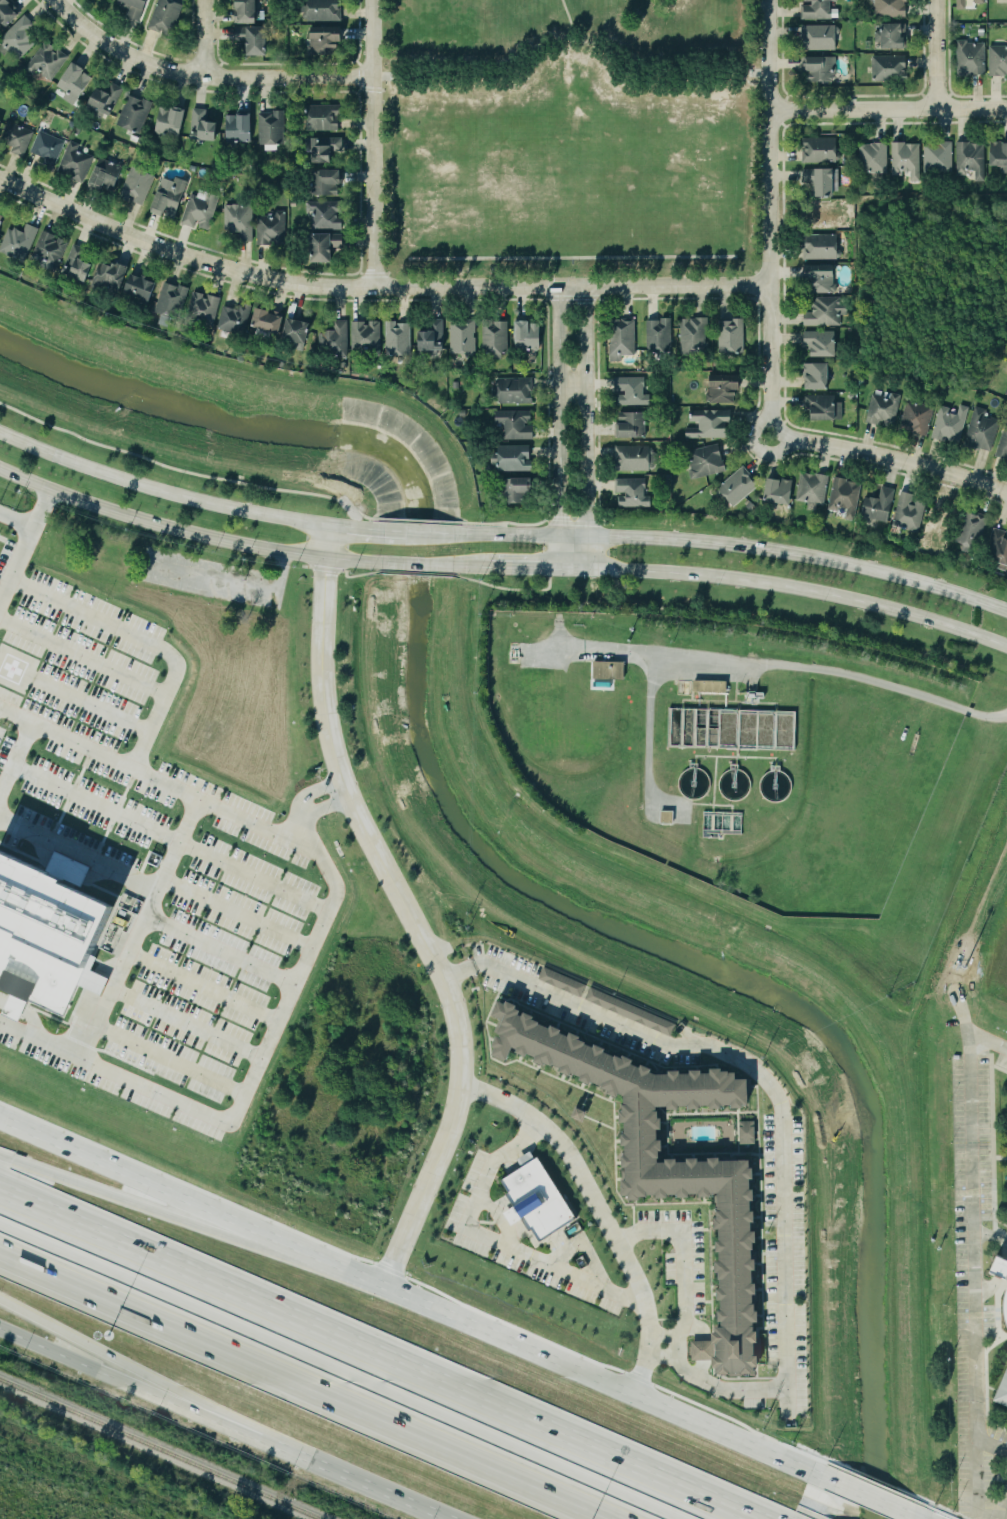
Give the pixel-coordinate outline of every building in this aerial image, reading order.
[(23,16),(8,0),(0,0),(0,22),(8,30),(23,16)] [(142,23),(151,0),(121,0),(120,5),(131,10),(128,17),(142,23)] [(169,0),(159,0),(150,30),(174,37),(184,5),(169,0)] [(259,0),(238,0),(238,25),(259,25),(259,0)] [(309,22),(342,21),(342,0),(309,0),(309,22)] [(877,18),(909,17),(909,0),(876,0),(877,18)] [(968,10),(968,3),(987,3),(987,0),(959,0),(959,10),(968,10)] [(2,39),(22,58),(37,42),(27,33),(36,24),(26,14),(2,39)] [(907,24),(883,25),(883,33),(876,33),(877,42),(884,42),(884,50),(907,50),(907,24)] [(838,25),(804,26),(804,51),(838,50),(838,25)] [(250,57),(270,57),(269,28),(236,28),(237,42),(250,42),(250,57)] [(344,52),(344,28),(312,29),(312,52),(344,52)] [(27,69),(50,85),(70,57),(59,49),(58,50),(46,41),(27,69)] [(959,42),(958,75),(986,76),(986,42),(959,42)] [(1006,76),(1006,46),(990,46),(991,76),(1006,76)] [(907,56),(873,57),(874,81),(908,80),(907,56)] [(837,58),(808,58),(809,83),(837,83),(837,58)] [(94,75),(72,64),(60,89),(82,100),(94,75)] [(90,106),(115,114),(123,87),(112,84),(109,93),(96,89),(90,106)] [(118,124),(141,134),(154,105),(130,95),(118,124)] [(342,105),(309,105),(309,130),(342,130),(342,105)] [(187,112),(162,106),(156,134),(181,140),(187,112)] [(221,125),(209,124),(211,111),(196,109),(191,140),(218,144),(221,125)] [(286,144),(285,112),(260,113),(261,145),(286,144)] [(229,142),(254,142),(253,115),(228,115),(229,142)] [(1,140),(14,146),(12,151),(24,157),(35,132),(9,120),(1,140)] [(66,140),(40,131),(32,152),(47,158),(44,166),(56,170),(66,140)] [(334,162),(334,153),(345,153),(344,137),(314,138),(315,163),(334,162)] [(803,162),(839,163),(839,138),(804,138),(803,162)] [(81,144),(71,140),(59,170),(84,181),(95,156),(79,149),(81,144)] [(894,174),(912,174),(912,180),(922,179),(921,143),(893,144),(894,174)] [(953,143),(926,143),(926,173),(953,173),(953,143)] [(986,143),(958,143),(958,174),(976,174),(976,181),(986,182),(986,143)] [(992,144),(993,167),(1002,167),(1002,171),(1006,170),(1006,143),(992,144)] [(862,145),(863,174),(889,173),(888,144),(862,145)] [(123,165),(99,159),(91,188),(116,194),(123,165)] [(156,176),(133,166),(121,195),(145,205),(156,176)] [(343,170),(315,170),(314,195),(342,195),(343,170)] [(838,198),(837,170),(803,170),(804,184),(811,184),(812,199),(838,198)] [(162,178),(154,214),(179,219),(187,180),(176,177),(176,180),(162,178)] [(191,195),(183,223),(198,228),(198,227),(210,230),(221,196),(210,193),(207,200),(191,195)] [(308,200),(308,211),(314,212),(314,229),(344,229),(345,214),(342,214),(342,201),(308,200)] [(254,241),(254,205),(225,205),(226,234),(244,233),(244,241),(254,241)] [(258,245),(286,246),(287,214),(259,213),(258,245)] [(0,250),(25,262),(40,228),(28,223),(24,232),(10,226),(0,250)] [(69,242),(56,237),(57,235),(44,230),(33,261),(58,270),(69,242)] [(345,249),(345,233),(314,234),(315,262),(335,262),(334,249),(345,249)] [(805,261),(840,260),(839,235),(805,236),(805,261)] [(65,273),(90,282),(96,264),(83,259),(87,248),(75,244),(65,273)] [(122,292),(130,269),(104,260),(95,283),(122,292)] [(838,293),(837,265),(809,265),(809,293),(838,293)] [(154,301),(159,282),(133,274),(127,293),(154,301)] [(189,288),(167,281),(157,312),(164,314),(161,324),(176,328),(189,288)] [(208,294),(195,291),(189,317),(216,324),(222,297),(208,294)] [(842,297),(815,297),(815,313),(803,313),(804,326),(841,325),(841,314),(849,314),(849,303),(842,304),(842,297)] [(252,304),(242,303),(241,309),(223,307),(221,330),(249,333),(252,304)] [(286,314),(258,309),(255,327),(283,332),(286,314)] [(284,344),(307,350),(313,323),(291,318),(284,344)] [(710,318),(683,318),(683,355),(709,355),(710,318)] [(477,319),(452,319),(452,355),(477,355),(477,319)] [(648,352),(673,352),(674,320),(649,319),(648,352)] [(350,321),(336,320),(336,332),(321,332),(320,349),(336,349),(336,356),(348,357),(350,321)] [(637,355),(637,320),(612,321),(613,362),(624,362),(624,356),(637,355)] [(722,320),(721,353),(746,353),(747,321),(722,320)] [(381,321),(353,322),(353,349),(382,348),(381,321)] [(445,322),(422,321),(421,351),(444,351),(445,322)] [(510,322),(485,321),(483,352),(509,353),(510,322)] [(517,350),(542,350),(543,322),(518,321),(517,350)] [(387,322),(388,356),(412,356),(411,322),(387,322)] [(814,357),(837,357),(837,331),(804,332),(805,345),(814,345),(814,357)] [(830,363),(806,364),(807,390),(831,390),(830,363)] [(711,374),(710,402),(740,404),(742,376),(711,374)] [(534,402),(534,377),(495,378),(496,403),(534,402)] [(619,406),(651,405),(651,394),(646,394),(646,377),(617,378),(617,393),(619,393),(619,406)] [(867,420),(895,426),(902,395),(892,393),(891,398),(873,394),(867,420)] [(815,420),(844,420),(844,403),(835,403),(835,395),(806,395),(806,409),(815,409),(815,420)] [(930,435),(934,406),(906,402),(902,431),(930,435)] [(934,438),(962,444),(970,407),(961,405),(959,415),(949,413),(950,407),(940,406),(934,438)] [(995,451),(999,419),(987,417),(988,409),(973,407),(968,446),(995,451)] [(532,410),(497,411),(497,424),(505,424),(505,440),(535,440),(534,425),(533,425),(532,410)] [(687,439),(730,438),(730,424),(734,424),(734,410),(693,411),(693,422),(700,421),(701,428),(687,428),(687,439)] [(647,413),(621,412),(621,423),(617,423),(616,438),(647,438),(647,413)] [(1006,458),(1006,428),(997,455),(1006,458)] [(696,479),(727,470),(720,443),(688,452),(696,479)] [(533,445),(500,446),(500,453),(493,454),(493,465),(500,465),(501,472),(534,471),(533,445)] [(654,471),(654,447),(618,446),(617,470),(654,471)] [(719,486),(734,506),(760,487),(746,466),(719,486)] [(798,500),(825,505),(830,476),(802,472),(798,500)] [(536,493),(535,478),(508,479),(509,504),(528,503),(528,493),(536,493)] [(652,507),(652,496),(646,496),(647,479),(617,478),(616,494),(620,494),(620,506),(652,507)] [(792,505),(795,481),(769,478),(766,502),(792,505)] [(863,483),(835,478),(830,508),(848,511),(847,519),(856,521),(863,483)] [(890,523),(897,489),(883,486),(880,499),(867,497),(864,518),(890,523)] [(921,532),(928,502),(915,499),(916,494),(902,491),(895,526),(921,532)] [(964,551),(979,555),(989,517),(968,511),(959,542),(966,544),(964,551)] [(1006,538),(1006,536),(1006,531),(996,528),(988,553),(998,557),(995,566),(1006,569),(1006,538)] [(592,662),(622,663),(622,680),(591,679),(592,662)] [(691,681),(725,682),(725,693),(691,692),(691,681)] [(668,710),(794,713),(793,750),(667,747),(668,710)] [(708,785),(707,779),(704,774),(699,770),(693,769),(687,770),(682,773),(678,778),(677,784),(678,790),(681,795),(686,799),(692,800),(698,799),(703,796),(707,791),(708,785)] [(718,785),(719,791),(722,796),(728,799),(734,801),(739,799),(744,796),(748,791),(749,785),(748,779),(744,774),(739,771),(733,769),(727,771),(722,774),(719,779),(718,785)] [(790,786),(789,780),(786,775),(781,772),(775,770),(768,771),(763,775),(760,780),(758,786),(759,792),(763,797),(768,800),(774,802),(780,801),(785,797),(789,792),(790,786)] [(676,812),(663,812),(663,823),(675,823),(676,812)] [(703,812),(741,813),(741,834),(721,834),(721,838),(702,838),(703,812)] [(17,1021),(0,1012),(10,992),(0,988),(0,850),(44,870),(53,849),(89,865),(78,889),(112,905),(91,953),(96,955),(90,968),(107,978),(100,994),(77,983),(62,1016),(26,1000),(17,1021)] [(541,980),(583,998),(588,985),(546,967),(541,980)] [(678,1024),(592,988),(587,1001),(673,1036),(678,1024)] [(759,1161),(664,1164),(668,1155),(667,1111),(756,1108),(755,1081),(744,1081),(743,1077),(733,1073),(659,1075),(658,1071),(530,1017),(526,1017),(525,1008),(516,1004),(504,1005),(499,1018),(506,1021),(507,1033),(497,1056),(514,1063),(519,1052),(624,1097),(628,1097),(631,1199),(637,1201),(720,1198),(721,1231),(722,1232),(727,1378),(761,1377),(765,1367),(759,1161)] [(743,1145),(759,1145),(758,1122),(742,1122),(743,1145)] [(500,1176),(533,1155),(572,1216),(538,1239),(524,1216),(509,1225),(501,1211),(514,1202),(500,1176)] [(996,1255),(988,1274),(1006,1281),(1006,1260),(996,1255)] [(717,1342),(694,1342),(694,1361),(717,1361),(717,1342)] [(992,1400),(1006,1406),(1006,1365),(992,1400)]
